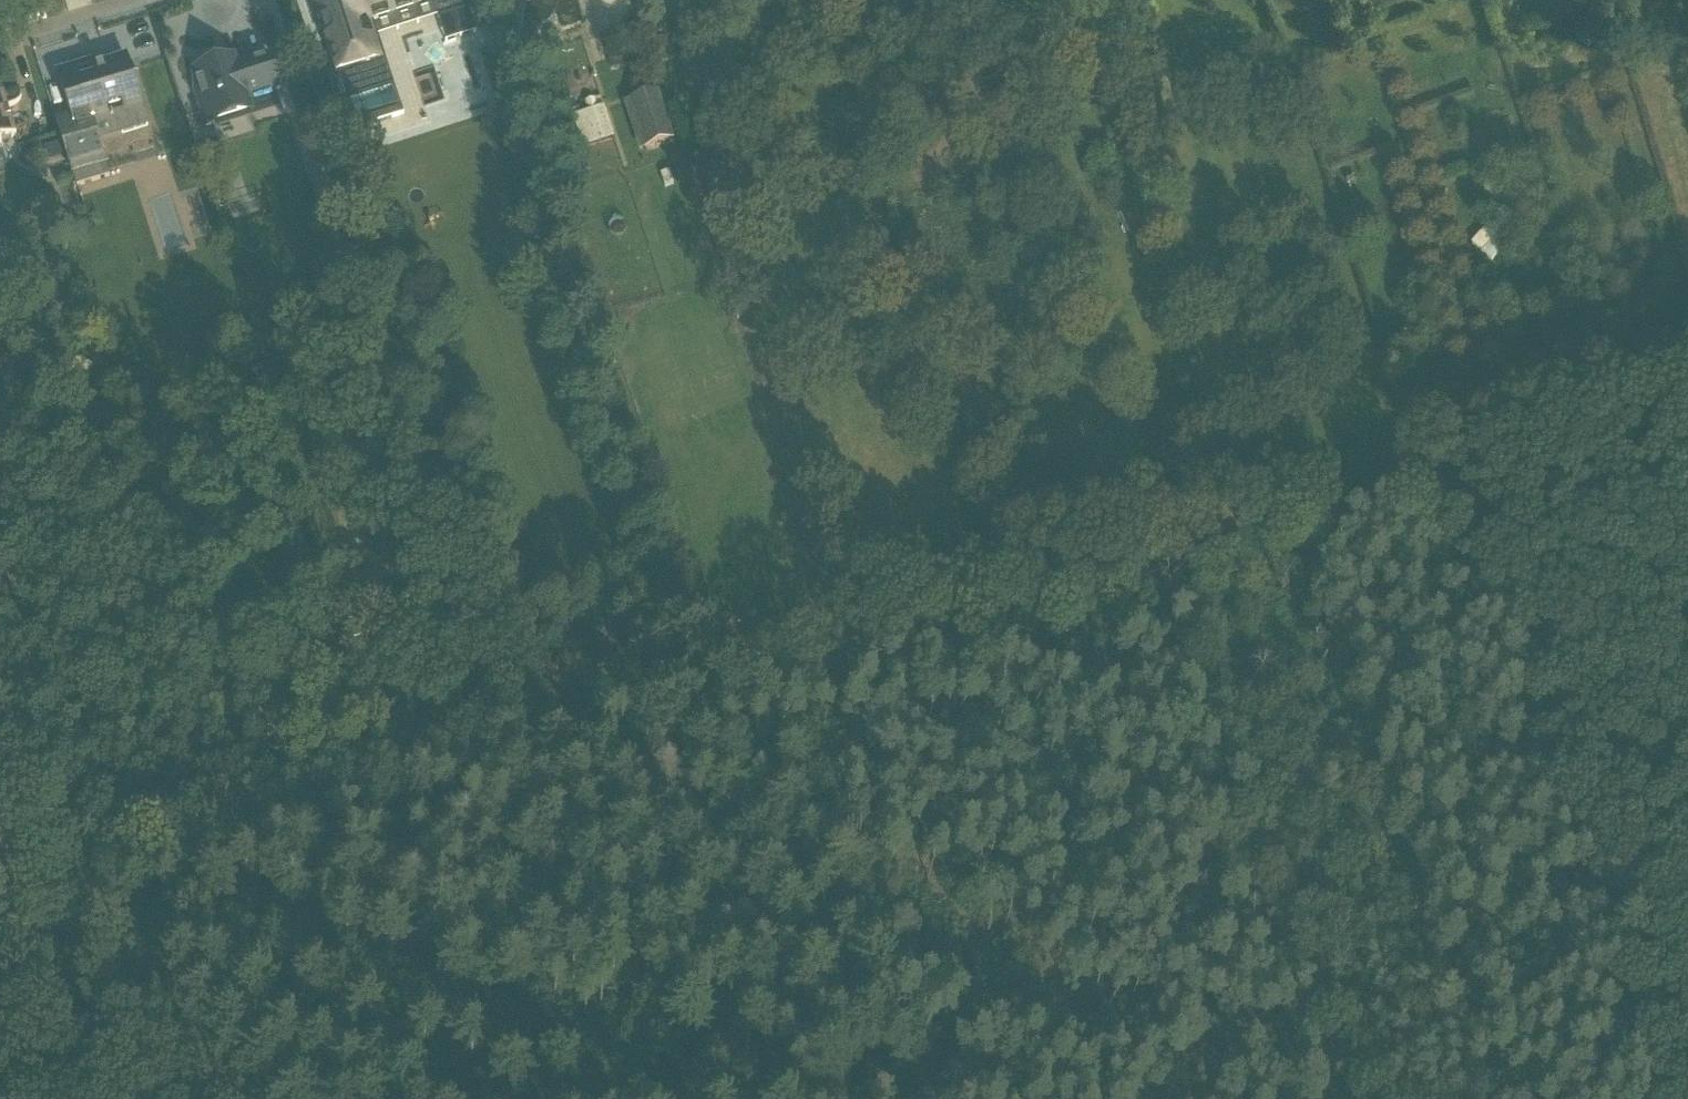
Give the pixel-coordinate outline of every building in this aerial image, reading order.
[(399,90),(394,88),(393,85),(374,91),(367,65),(384,60),(373,24),(392,18),(386,0),(313,0),(347,102),(346,103),(352,123),(400,107),(399,103),(402,99),(399,90)] [(673,34),(653,40),(661,63),(680,57),(673,34)] [(227,63),(200,72),(207,93),(201,95),(211,124),(255,109),(252,97),(284,87),(274,55),(229,69),(227,63)] [(608,61),(611,71),(627,66),(624,56),(608,61)] [(71,116),(56,121),(74,177),(109,166),(101,142),(96,128),(117,121),(122,136),(149,127),(144,112),(127,58),(95,68),(92,62),(57,73),(64,94),(71,116)] [(543,92),(545,91),(547,102),(555,99),(552,88),(556,87),(554,78),(541,81),(543,92)] [(659,91),(630,101),(646,150),(675,140),(659,91)] [(2,149),(1,143),(17,138),(4,97),(0,98),(0,149),(2,149)] [(599,109),(595,99),(586,102),(589,112),(594,110),(599,109)] [(724,175),(721,162),(706,166),(709,179),(724,175)] [(1490,184),(1484,191),(1498,204),(1505,197),(1490,184)] [(648,213),(639,217),(645,231),(654,227),(648,213)] [(1499,234),(1488,225),(1471,245),(1492,263),(1525,226),(1514,216),(1499,234)]
